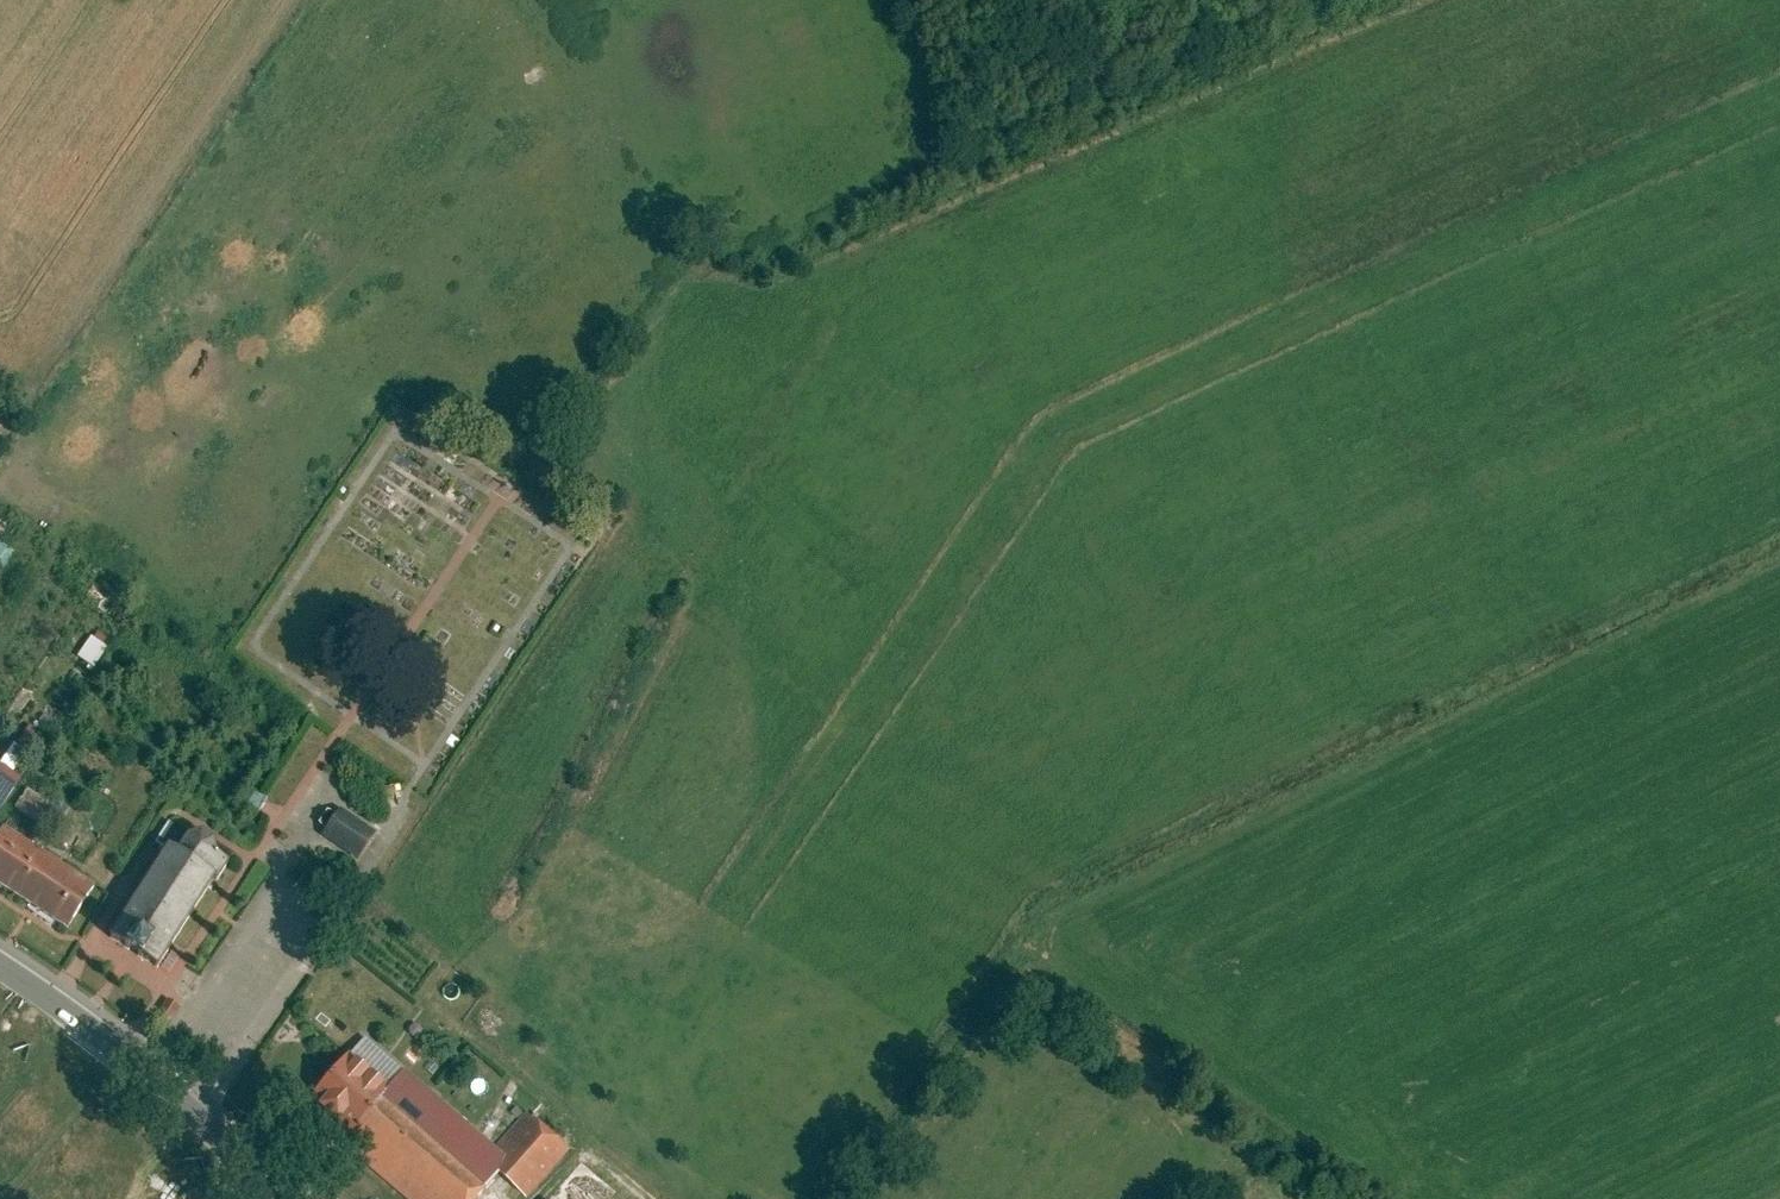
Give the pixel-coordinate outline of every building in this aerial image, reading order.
[(0,775),(0,811),(17,787),(0,775)] [(369,834),(336,811),(319,834),(352,857),(369,834)] [(0,832),(0,885),(66,930),(95,887),(4,826),(0,832)] [(106,938),(151,965),(209,873),(164,845),(106,938)] [(168,1022),(181,1006),(169,997),(157,1013),(168,1022)] [(306,1097),(346,1132),(386,1087),(346,1052),(306,1097)] [(497,1148),(404,1067),(386,1087),(346,1132),(341,1138),(411,1198),(470,1198),(496,1169),(528,1197),(571,1148),(529,1111),(497,1148)]
